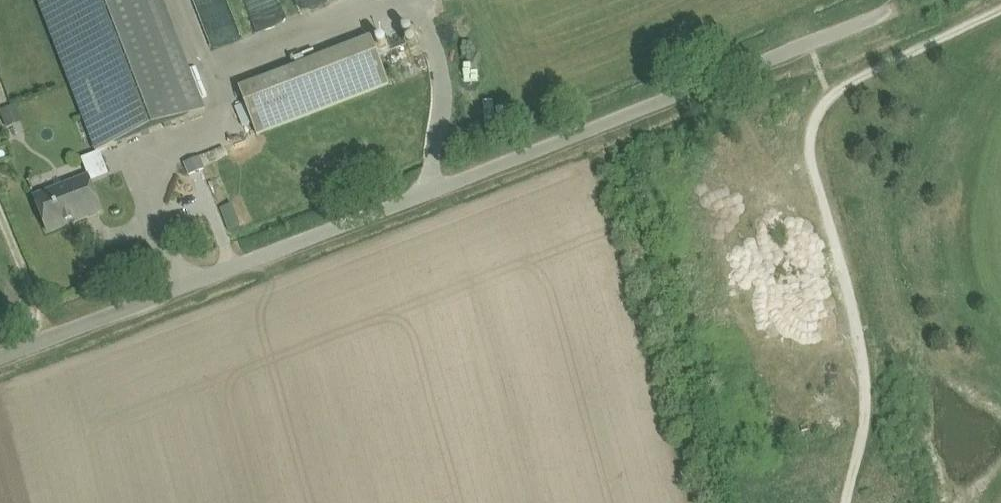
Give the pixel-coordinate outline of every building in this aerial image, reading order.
[(162,0),(42,0),(100,152),(205,111),(162,0)] [(207,43),(236,34),(226,0),(195,0),(207,43)] [(257,135),(389,84),(372,39),(240,90),(257,135)] [(0,112),(0,124),(1,127),(21,118),(15,105),(0,112)] [(200,158),(185,163),(186,164),(189,174),(204,168),(203,168),(200,158)] [(48,232),(102,211),(91,182),(73,189),(71,184),(35,198),(48,232)]
